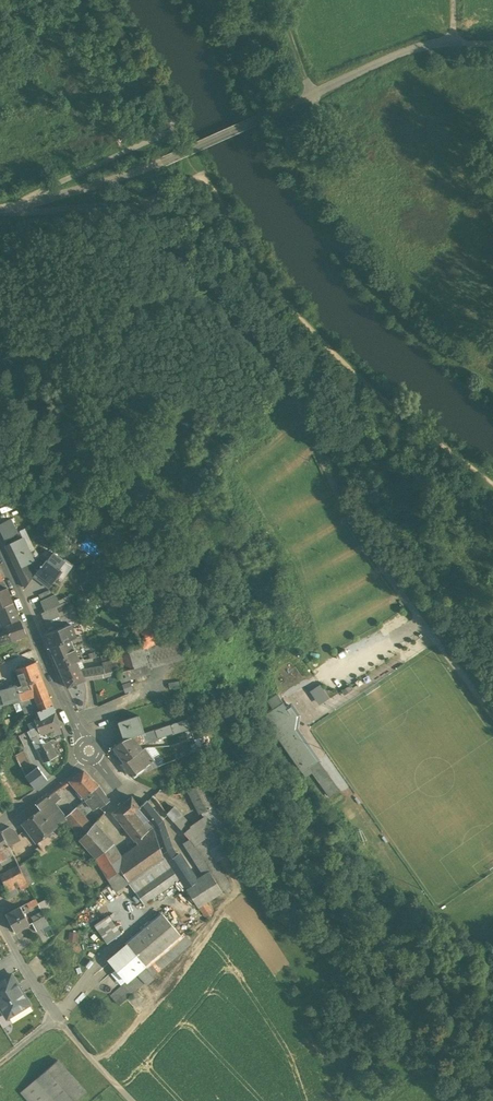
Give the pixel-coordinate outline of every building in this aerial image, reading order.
[(11,519),(0,524),(0,531),(5,542),(18,532),(11,519)] [(25,537),(5,545),(20,578),(24,589),(33,577),(28,564),(35,562),(25,537)] [(32,549),(43,559),(51,551),(39,541),(32,549)] [(53,551),(33,576),(49,587),(51,584),(52,585),(62,570),(60,569),(66,561),(53,551)] [(39,595),(41,600),(52,595),(49,590),(39,595)] [(8,591),(1,595),(0,595),(0,609),(13,603),(8,591)] [(41,600),(40,601),(44,611),(59,603),(54,594),(52,595),(41,600)] [(5,616),(8,624),(19,619),(13,603),(0,609),(0,617),(5,616)] [(55,606),(41,613),(49,632),(68,625),(78,621),(71,605),(58,612),(55,606)] [(150,614),(162,636),(169,630),(157,610),(150,614)] [(142,647),(147,647),(163,639),(162,636),(150,614),(149,612),(130,623),(141,644),(142,647)] [(8,624),(5,616),(0,617),(0,624),(1,626),(8,624)] [(20,620),(5,626),(11,639),(25,633),(20,620)] [(141,644),(130,623),(128,625),(134,646),(141,644)] [(71,633),(68,625),(49,632),(43,634),(49,647),(71,639),(74,637),(72,632),(71,633)] [(0,628),(0,644),(11,639),(5,626),(0,628)] [(169,630),(162,636),(163,639),(171,634),(169,630)] [(163,639),(147,647),(152,663),(151,663),(152,667),(185,658),(171,634),(163,639)] [(81,661),(71,639),(49,647),(58,667),(68,664),(76,661),(77,662),(81,661)] [(141,644),(134,646),(141,665),(141,666),(151,663),(152,663),(147,647),(142,647),(141,644)] [(120,650),(117,651),(119,658),(121,664),(123,671),(127,670),(131,668),(141,665),(134,646),(120,650)] [(102,662),(119,658),(117,651),(100,655),(102,662)] [(116,665),(121,664),(119,658),(102,662),(103,665),(104,668),(116,665)] [(68,664),(58,669),(67,688),(85,680),(80,669),(77,662),(76,661),(68,664)] [(16,669),(22,685),(17,687),(16,686),(0,691),(0,701),(2,706),(10,704),(13,703),(20,701),(21,700),(19,693),(32,689),(29,683),(42,679),(36,662),(16,669)] [(123,671),(118,672),(122,683),(152,673),(151,669),(152,668),(152,667),(151,663),(141,666),(141,665),(131,668),(127,670),(123,671)] [(103,665),(80,669),(85,680),(104,678),(118,672),(116,665),(104,668),(103,665)] [(53,705),(42,679),(29,683),(32,689),(19,693),(21,700),(36,696),(41,710),(53,705)] [(321,706),(331,699),(321,686),(311,693),(321,706)] [(41,710),(37,711),(40,718),(42,718),(55,712),(53,705),(41,710)] [(268,717),(268,725),(287,712),(284,706),(268,717)] [(287,712),(268,725),(276,736),(306,779),(312,776),(308,770),(319,763),(298,733),(291,738),(285,730),(286,729),(284,727),(285,726),(286,722),(296,715),(292,708),(287,712)] [(25,716),(28,724),(35,721),(40,718),(37,711),(25,716)] [(55,712),(42,718),(40,718),(35,721),(37,727),(40,733),(47,730),(61,725),(55,712)] [(139,715),(117,722),(123,740),(133,737),(137,735),(145,732),(139,715)] [(173,734),(174,735),(191,729),(188,719),(160,728),(162,737),(173,734)] [(28,724),(30,729),(37,727),(35,721),(28,724)] [(276,736),(268,725),(264,728),(271,739),(276,736)] [(33,744),(36,748),(42,745),(37,735),(40,733),(37,727),(30,729),(27,731),(33,744)] [(61,728),(51,732),(53,738),(64,735),(61,728)] [(33,744),(27,731),(19,735),(25,748),(33,744)] [(133,737),(138,744),(142,741),(137,735),(133,737)] [(133,737),(123,740),(112,748),(123,762),(123,763),(137,753),(142,749),(138,744),(133,737)] [(42,745),(36,748),(43,763),(57,756),(49,741),(42,745)] [(151,756),(149,757),(152,761),(147,765),(151,771),(176,761),(171,747),(151,756)] [(149,757),(142,749),(137,753),(146,766),(147,765),(152,761),(149,757)] [(137,753),(123,763),(123,762),(122,763),(132,776),(146,766),(137,753)] [(33,770),(26,757),(18,761),(25,775),(35,789),(47,780),(37,767),(33,770)] [(83,770),(69,780),(83,796),(88,792),(89,792),(97,784),(92,778),(83,770)] [(203,813),(216,806),(205,782),(187,790),(199,815),(203,813)] [(100,788),(97,784),(89,792),(92,796),(101,805),(102,807),(109,800),(100,788)] [(54,792),(36,805),(40,810),(40,809),(41,810),(46,806),(49,809),(53,805),(58,800),(55,796),(56,795),(54,792)] [(88,792),(83,796),(86,800),(92,796),(89,792),(88,792)] [(92,796),(86,800),(85,801),(93,811),(101,805),(92,796)] [(132,798),(126,802),(134,812),(139,808),(140,808),(132,798)] [(149,821),(154,827),(163,820),(147,801),(140,808),(139,808),(149,821)] [(134,812),(126,802),(112,813),(135,842),(149,830),(145,825),(134,812)] [(46,806),(41,810),(55,829),(64,818),(53,805),(49,809),(46,806)] [(167,814),(183,832),(184,833),(191,828),(190,826),(192,825),(182,815),(183,814),(175,806),(167,814)] [(201,856),(209,851),(209,850),(232,838),(216,806),(203,813),(205,816),(213,833),(195,846),(201,856)] [(75,808),(64,818),(81,837),(91,826),(75,808)] [(149,821),(139,808),(134,812),(145,825),(149,821)] [(41,810),(40,809),(40,810),(22,823),(37,842),(55,829),(41,810)] [(190,839),(195,846),(213,833),(205,816),(192,825),(190,826),(191,828),(184,833),(190,839)] [(154,827),(153,828),(156,836),(159,840),(160,845),(163,851),(171,859),(178,855),(173,846),(163,820),(154,827)] [(149,821),(145,825),(149,830),(153,828),(154,827),(149,821)] [(130,883),(117,864),(97,836),(103,832),(96,822),(79,841),(95,859),(116,892),(129,883),(130,883)] [(16,831),(13,829),(9,827),(0,832),(8,847),(21,841),(16,831)] [(156,836),(153,828),(149,830),(135,842),(140,848),(117,864),(130,883),(129,883),(135,892),(174,865),(171,859),(163,851),(160,845),(159,840),(156,836)] [(0,832),(0,861),(12,855),(8,847),(0,832)] [(180,834),(186,842),(190,839),(184,833),(183,832),(180,834)] [(232,838),(209,850),(209,851),(216,862),(219,860),(238,851),(232,838)] [(183,844),(203,875),(210,870),(201,856),(195,846),(190,839),(186,842),(183,844)] [(201,856),(210,870),(218,865),(216,862),(209,851),(201,856)] [(171,859),(174,865),(183,877),(189,887),(195,883),(196,879),(198,878),(181,852),(178,855),(171,859)] [(12,855),(0,861),(0,863),(2,866),(14,859),(12,855)] [(203,875),(198,878),(196,879),(195,883),(189,887),(202,906),(207,902),(235,884),(219,860),(216,862),(218,865),(210,870),(203,875)] [(144,905),(183,877),(174,865),(135,892),(144,905)] [(5,873),(0,876),(8,890),(8,891),(15,887),(19,885),(22,889),(28,886),(26,882),(23,876),(18,866),(5,873)] [(18,893),(15,887),(8,891),(8,890),(3,893),(7,900),(18,893)] [(35,898),(26,903),(29,907),(37,902),(35,898)] [(46,901),(38,904),(41,910),(48,907),(46,901)] [(207,902),(202,906),(207,913),(209,911),(212,910),(207,902)] [(20,906),(5,914),(15,931),(29,923),(20,906)] [(31,917),(34,922),(44,916),(42,911),(31,917)] [(162,913),(126,944),(136,955),(145,965),(145,966),(181,935),(162,913)] [(94,925),(107,943),(122,933),(109,915),(94,925)] [(34,922),(32,923),(37,932),(49,926),(44,916),(34,922)] [(145,966),(145,965),(144,966),(153,977),(193,943),(184,933),(181,935),(145,966)] [(127,981),(133,975),(125,965),(136,955),(126,944),(108,959),(127,981)] [(125,965),(133,975),(136,973),(144,966),(145,965),(136,955),(125,965)] [(153,977),(144,966),(136,973),(145,983),(147,985),(155,979),(153,977)] [(145,983),(136,973),(133,975),(127,981),(110,995),(119,1006),(145,983)] [(11,974),(0,981),(0,1006),(7,1018),(29,1004),(11,974)] [(28,1100),(78,1100),(88,1092),(59,1060),(21,1094),(28,1100)]
